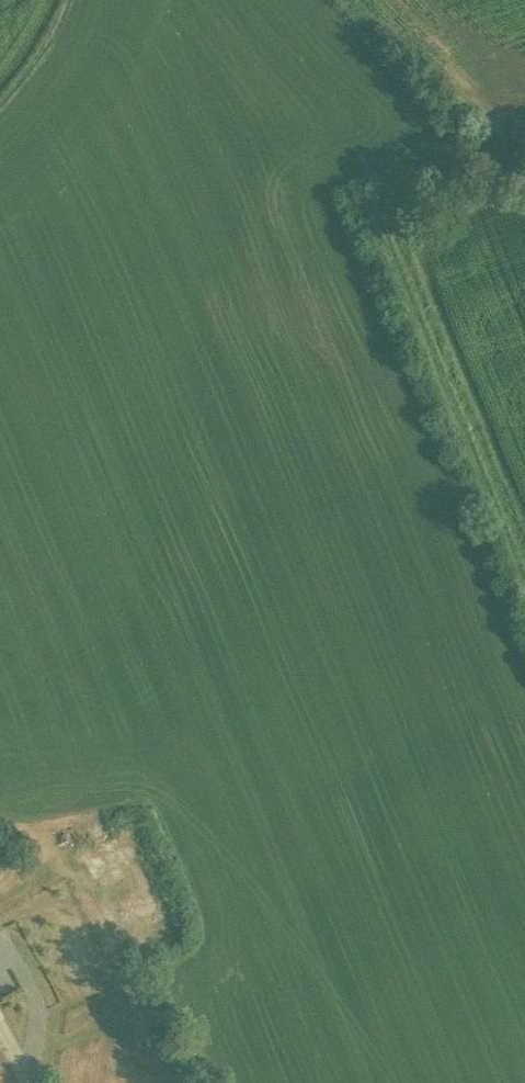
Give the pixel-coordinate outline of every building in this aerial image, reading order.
[(142,924),(160,923),(159,912),(141,913),(142,924)]
